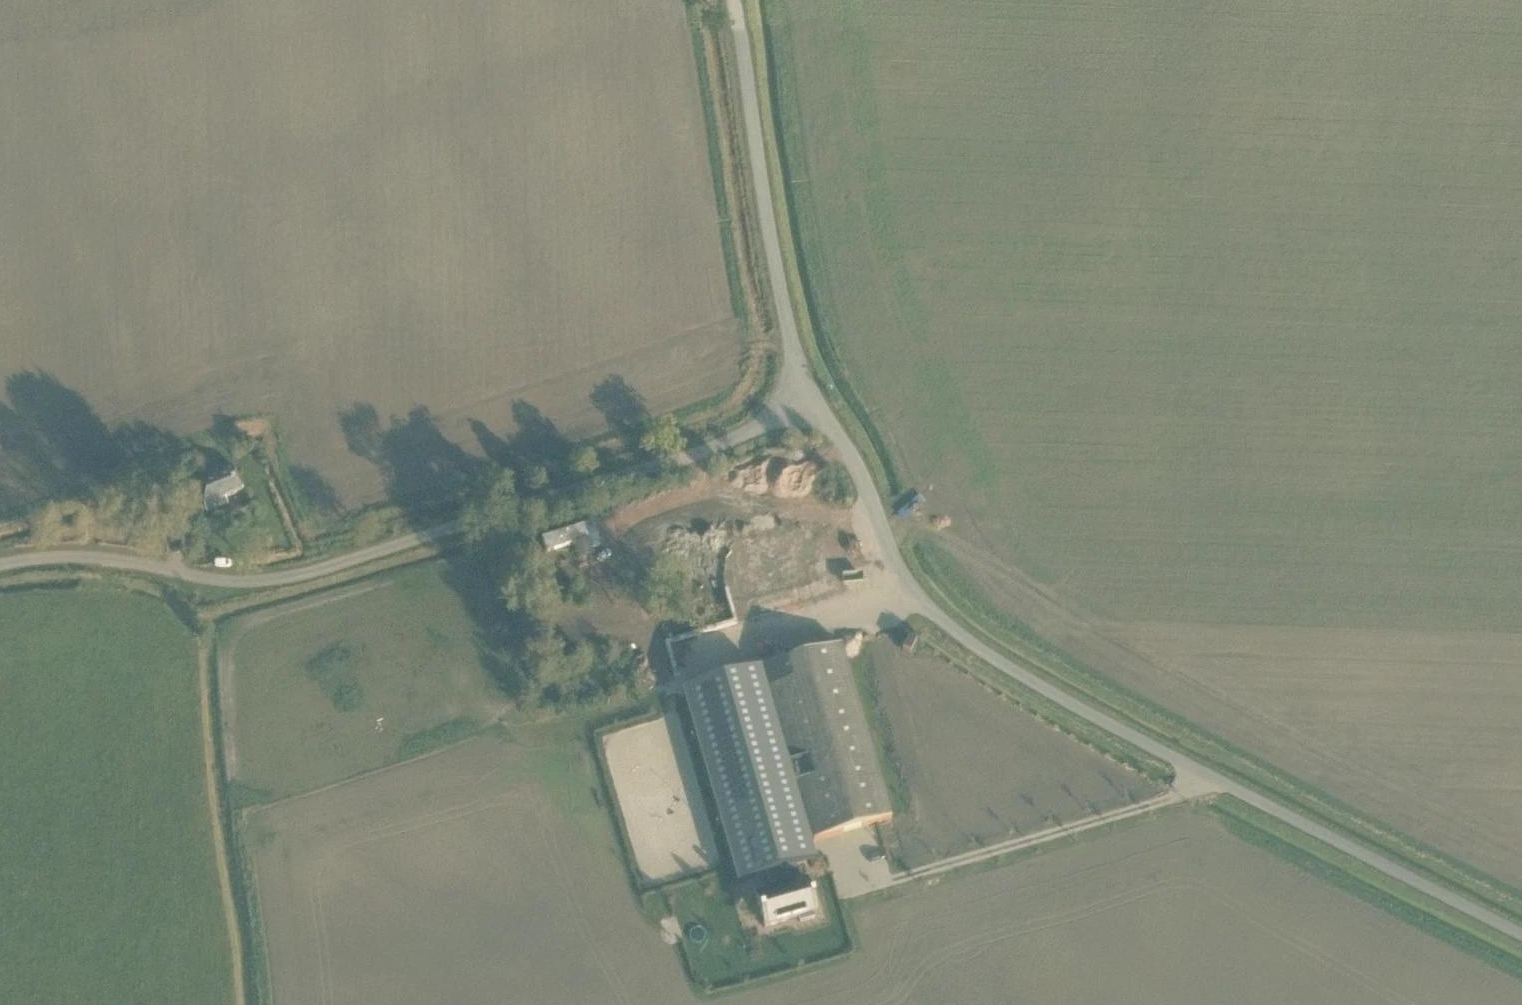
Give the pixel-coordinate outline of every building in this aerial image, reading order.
[(192,505),(203,501),(208,512),(223,506),(221,500),(242,491),(230,464),(194,479),(200,494),(189,498),(184,483),(159,493),(168,515),(192,506),(192,505)] [(701,488),(581,520),(599,589),(720,557),(701,488)] [(793,571),(846,557),(834,511),(760,530),(767,559),(770,559),(772,568),(783,565),(781,558),(789,556),(793,571)] [(916,642),(908,638),(902,650),(911,654),(916,642)] [(841,646),(762,669),(813,841),(892,818),(841,646)] [(693,689),(682,692),(738,885),(765,877),(795,868),(815,863),(759,670),(693,689)] [(769,892),(754,896),(764,930),(799,920),(800,924),(814,920),(813,916),(816,915),(807,881),(799,883),(797,876),(795,868),(765,877),(769,892)]
